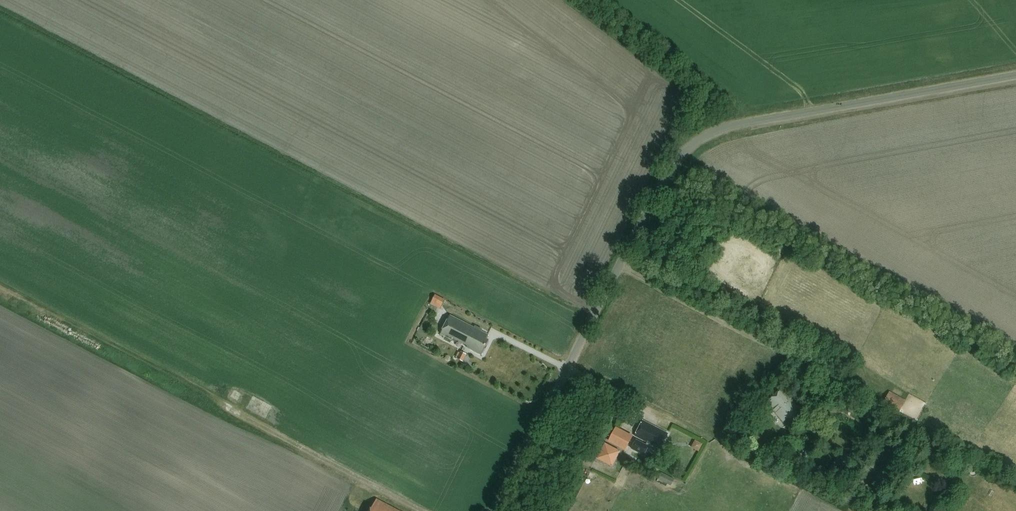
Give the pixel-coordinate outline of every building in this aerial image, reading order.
[(443,307),(446,301),(435,296),(432,301),(443,307)] [(481,356),(488,341),(483,339),(485,335),(449,316),(439,336),(448,341),(449,338),(469,348),(468,350),(481,356)] [(463,363),(467,356),(462,353),(458,360),(463,363)] [(795,411),(798,408),(792,402),(793,401),(782,389),(766,403),(783,422),(789,418),(791,420),(797,414),(795,411)] [(883,402),(899,411),(904,401),(888,392),(883,402)] [(635,437),(646,443),(644,446),(636,442),(631,451),(643,457),(649,445),(656,448),(658,445),(660,446),(665,438),(663,436),(664,434),(642,423),(635,437)] [(615,441),(627,447),(632,438),(620,432),(615,441)] [(697,439),(694,448),(702,451),(706,442),(697,439)] [(612,466),(620,450),(609,445),(601,461),(612,466)] [(674,480),(662,473),(658,480),(671,486),(674,480)] [(376,501),(371,510),(395,510),(376,501)]
